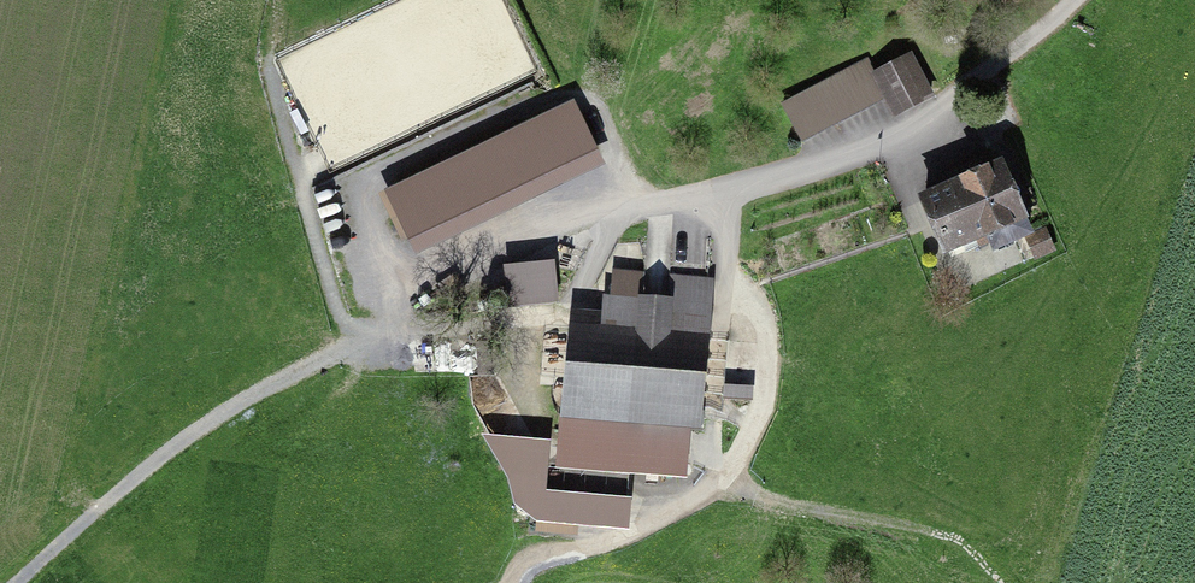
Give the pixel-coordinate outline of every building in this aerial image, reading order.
[(868,59),(779,106),(801,147),(883,104),(893,122),(935,100),(912,57),(876,75),(868,59)] [(574,95),(383,187),(415,252),(605,160),(574,95)] [(1003,151),(917,187),(943,249),(986,231),(992,245),(1035,227),(1003,151)] [(555,256),(504,261),(508,303),(559,298),(555,256)] [(573,306),(564,413),(691,424),(701,425),(714,276),(668,272),(666,293),(638,290),(640,269),(612,267),(610,291),(603,290),(601,308),(573,306)] [(691,424),(564,413),(560,463),(687,474),(691,424)] [(499,461),(548,465),(551,436),(481,430),(499,461)] [(546,487),(548,465),(499,461),(507,474),(514,499),(535,516),(628,526),(631,494),(546,487)]
